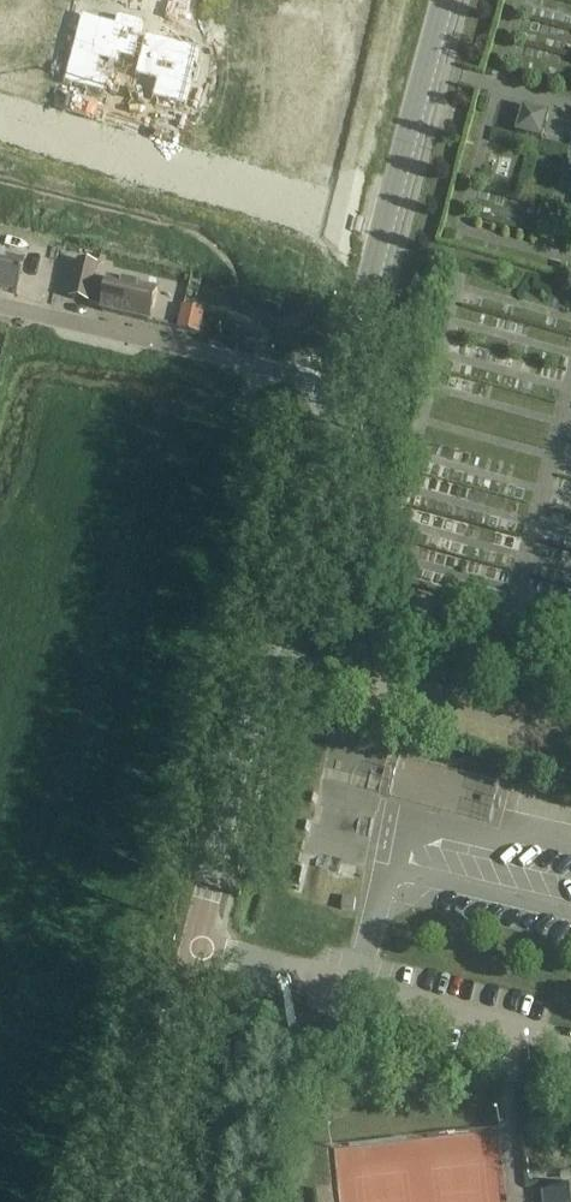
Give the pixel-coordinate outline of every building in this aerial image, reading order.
[(516,131),(542,138),(549,113),(523,106),(516,131)] [(16,293),(23,262),(5,258),(7,253),(0,252),(0,289),(16,293)] [(90,302),(98,264),(78,259),(69,298),(90,302)] [(109,280),(102,309),(151,320),(158,291),(140,287),(141,282),(124,278),(123,283),(109,280)] [(183,305),(178,328),(189,331),(200,334),(202,325),(205,310),(185,305),(183,305)] [(177,325),(179,312),(156,309),(154,321),(177,325)] [(538,324),(530,348),(554,356),(561,332),(538,324)] [(343,897),(342,909),(354,911),(356,899),(343,897)] [(338,1056),(343,1033),(331,1030),(326,1053),(338,1056)] [(545,1201),(570,1201),(570,1191),(544,1194),(545,1201)]
